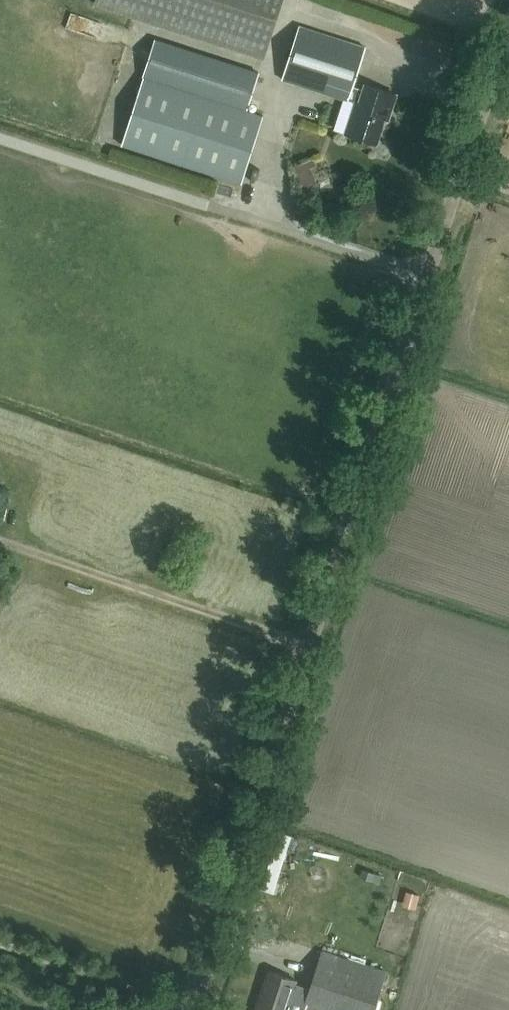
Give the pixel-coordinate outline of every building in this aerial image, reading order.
[(96,5),(263,59),(281,0),(97,0),(96,5)] [(365,49),(299,28),(282,81),(348,102),(348,100),(356,103),(346,134),(376,144),(387,109),(391,110),(395,95),(365,85),(364,90),(353,87),(365,49)] [(257,75),(155,41),(121,145),(241,184),(263,118),(245,112),(257,75)] [(320,159),(298,164),(305,191),(326,186),(320,159)] [(252,184),(260,186),(263,166),(255,165),(252,184)] [(322,951),(310,988),(295,983),(296,979),(269,971),(256,1009),(287,1009),(291,996),(306,1001),(304,1009),(372,1009),(385,971),(322,951)]
